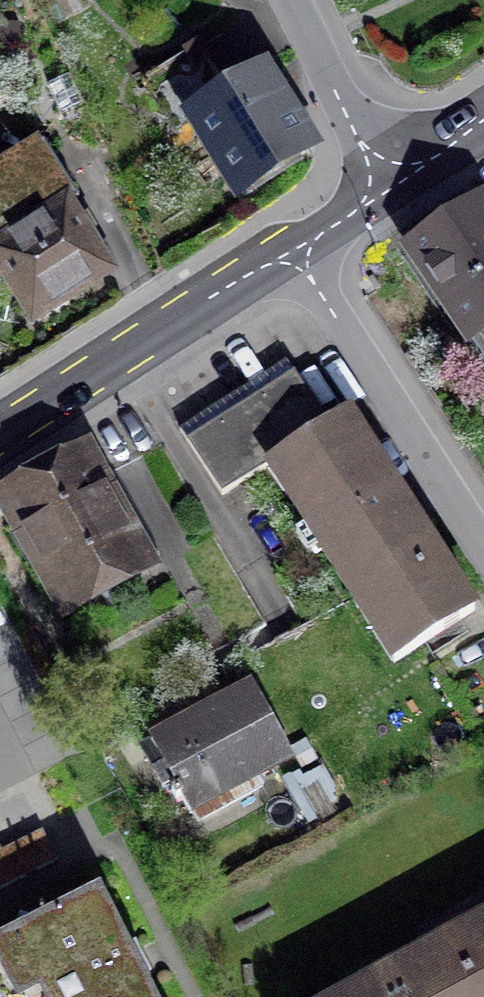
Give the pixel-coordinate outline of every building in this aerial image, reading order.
[(267,73),(175,126),(226,214),(318,161),(267,73)] [(30,153),(0,174),(0,292),(31,336),(117,275),(30,153)] [(410,251),(483,362),(483,211),(480,205),(410,251)] [(268,466),(328,427),(287,363),(181,431),(222,495),(268,466)] [(328,427),(268,466),(395,663),(474,612),(348,415),(328,427)] [(84,459),(9,500),(67,605),(142,564),(84,459)] [(254,686),(151,743),(189,811),(292,755),(254,686)] [(0,852),(0,880),(53,855),(42,832),(0,852)] [(0,945),(0,996),(144,996),(129,967),(96,898),(0,945)] [(451,939),(483,996),(483,921),(451,939)] [(451,939),(346,996),(483,996),(451,939)]
